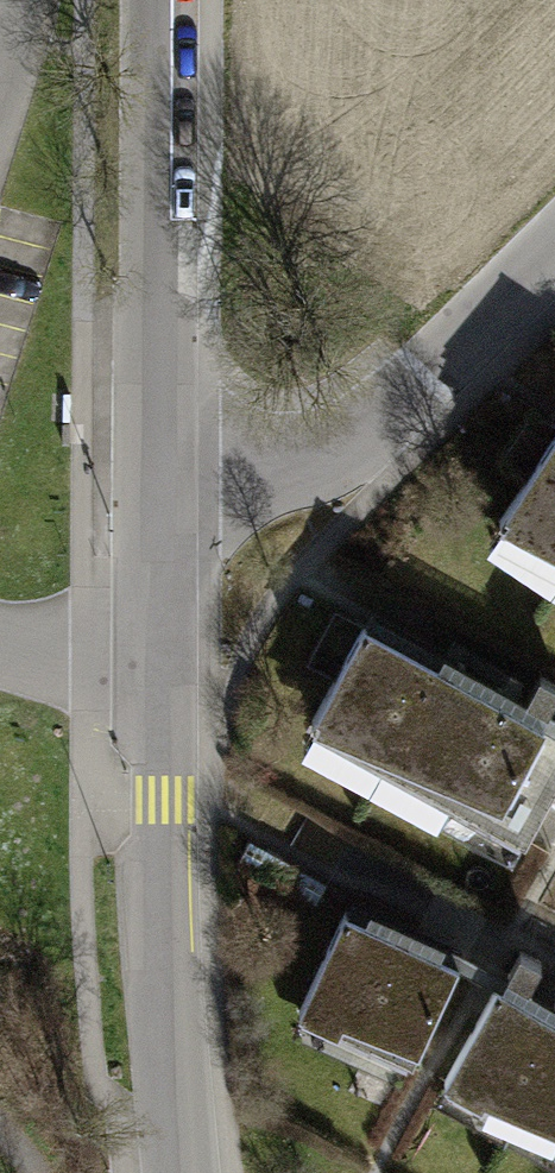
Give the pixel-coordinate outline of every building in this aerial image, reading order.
[(505,522),(554,553),(554,443),(505,522)] [(550,723),(371,628),(319,724),(499,819),(550,723)] [(464,964),(348,913),(304,1013),(420,1064),(464,964)] [(499,986),(447,1083),(554,1140),(554,1016),(499,986)]
